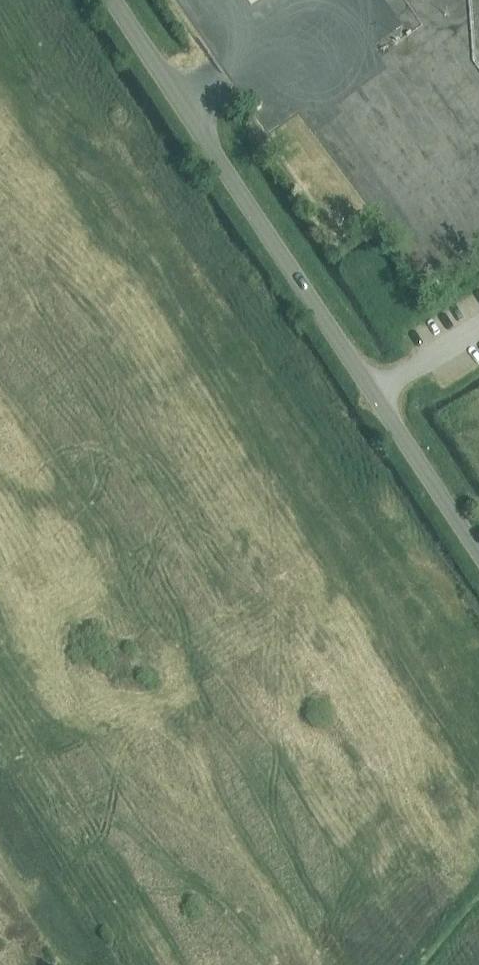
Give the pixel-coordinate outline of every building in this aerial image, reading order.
[(254,99),(248,103),(256,115),(262,110),(254,99)]
